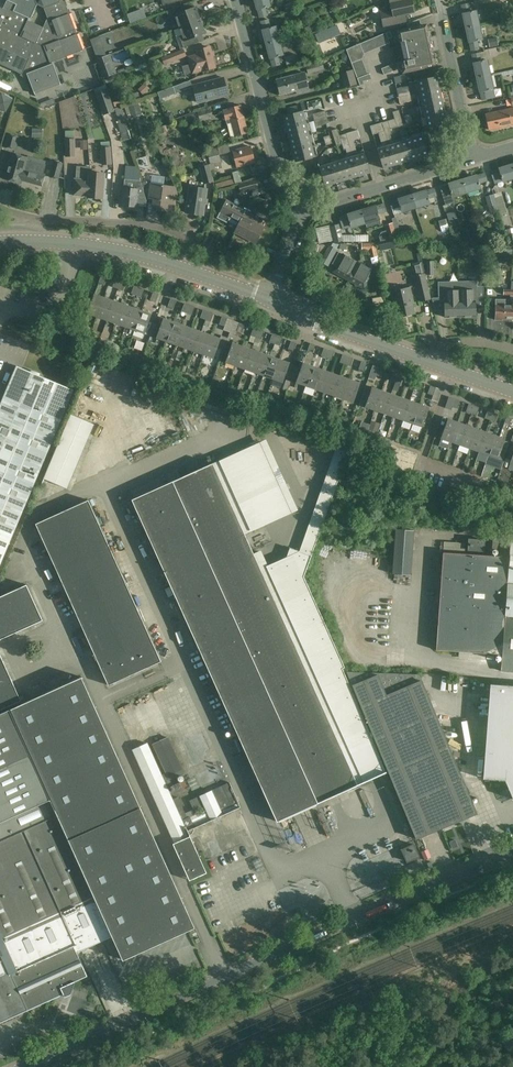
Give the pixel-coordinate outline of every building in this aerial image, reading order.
[(21,75),(20,76),(29,79),(35,94),(60,84),(59,83),(60,82),(52,62),(82,51),(64,2),(59,0),(28,0),(27,0),(7,0),(7,1),(9,2),(5,10),(0,8),(0,65),(21,75)] [(268,0),(255,0),(260,18),(267,16),(264,7),(269,5),(268,0)] [(365,3),(370,15),(377,12),(372,0),(371,0),(365,3)] [(390,2),(391,9),(386,10),(387,12),(380,13),(383,27),(398,23),(397,16),(413,12),(411,0),(401,0),(390,2)] [(462,6),(467,28),(479,26),(474,3),(462,6)] [(179,28),(201,20),(196,7),(184,11),(181,6),(166,12),(170,23),(177,21),(179,28)] [(131,15),(134,22),(144,18),(142,11),(131,15)] [(261,22),(267,44),(278,41),(275,27),(274,21),(270,22),(269,19),(261,22)] [(201,20),(179,28),(182,35),(176,37),(180,49),(195,43),(193,37),(205,33),(201,20)] [(398,32),(404,61),(401,62),(404,72),(434,65),(426,26),(398,32)] [(481,40),(479,26),(467,28),(471,51),(478,49),(477,41),(481,40)] [(106,55),(99,36),(90,39),(97,59),(106,55)] [(282,55),(278,41),(267,44),(273,66),(279,64),(277,56),(282,55)] [(196,51),(198,55),(188,58),(192,72),(201,70),(202,71),(214,68),(209,48),(196,51)] [(156,68),(187,56),(184,49),(161,58),(162,58),(154,61),(156,68)] [(472,55),(477,78),(489,75),(486,61),(481,62),(479,54),(472,55)] [(285,57),(288,68),(298,66),(296,55),(285,57)] [(112,75),(105,57),(97,60),(104,78),(112,75)] [(322,60),(319,61),(318,61),(319,63),(307,66),(309,74),(324,70),(322,60)] [(357,85),(353,70),(340,73),(344,88),(357,85)] [(279,94),(296,90),(297,93),(309,90),(304,73),(293,76),(276,81),(279,94)] [(437,77),(432,78),(428,79),(424,80),(421,80),(417,81),(416,75),(413,75),(414,82),(417,94),(417,98),(424,128),(447,124),(437,77)] [(489,75),(477,78),(482,100),(489,99),(494,97),(489,75)] [(223,78),(192,86),(196,103),(227,95),(223,78)] [(173,87),(175,94),(192,88),(190,81),(173,87)] [(414,82),(409,83),(409,86),(397,88),(399,97),(417,94),(414,82)] [(53,94),(60,120),(70,117),(72,125),(89,120),(92,129),(103,126),(101,121),(102,121),(91,84),(53,94)] [(175,94),(173,87),(157,92),(160,99),(175,94)] [(113,111),(112,108),(105,89),(94,93),(101,112),(102,115),(113,111)] [(417,94),(399,97),(400,104),(413,101),(412,99),(417,98),(417,94)] [(304,104),(300,105),(302,111),(298,112),(295,113),(291,114),(288,115),(283,116),(294,163),(317,157),(304,104)] [(225,120),(226,119),(230,137),(234,136),(235,137),(249,133),(242,106),(223,110),(225,120)] [(200,121),(213,117),(211,108),(197,112),(200,121)] [(506,127),(512,125),(512,109),(503,111),(506,127)] [(403,125),(399,110),(393,112),(395,119),(397,127),(403,125)] [(314,121),(326,117),(325,111),(312,115),(314,121)] [(506,127),(503,111),(485,115),(488,130),(506,127)] [(326,117),(314,121),(315,127),(328,124),(326,117)] [(391,129),(397,127),(395,119),(388,121),(391,129)] [(382,123),(384,131),(388,143),(392,142),(390,134),(392,133),(391,129),(388,121),(382,123)] [(373,135),(378,133),(384,131),(382,123),(370,126),(373,135)] [(341,140),(340,136),(338,129),(332,131),(335,142),(341,140)] [(357,152),(353,141),(360,138),(357,130),(346,134),(353,154),(357,152)] [(76,157),(75,139),(74,139),(74,131),(65,131),(65,139),(64,139),(65,157),(76,157)] [(422,136),(428,134),(427,131),(392,142),(388,143),(382,145),(375,147),(382,169),(428,155),(427,150),(426,147),(424,143),(423,140),(422,136)] [(382,145),(388,143),(384,131),(378,133),(382,145)] [(85,144),(84,133),(76,134),(77,145),(85,144)] [(4,147),(15,150),(19,137),(8,134),(4,147)] [(341,140),(343,144),(342,144),(344,150),(346,150),(348,155),(353,154),(346,134),(340,136),(341,140)] [(250,147),(232,151),(236,167),(254,163),(250,147)] [(112,164),(111,148),(103,148),(104,165),(112,164)] [(222,162),(220,155),(218,148),(207,151),(210,165),(222,162)] [(142,150),(133,152),(134,163),(144,162),(142,150)] [(321,178),(322,182),(324,187),(370,173),(363,151),(357,152),(353,154),(348,155),(311,166),(312,170),(318,168),(319,171),(320,175),(321,178)] [(24,182),(30,161),(26,160),(27,158),(11,154),(4,179),(20,184),(21,181),(24,182)] [(30,161),(24,182),(42,187),(45,175),(42,174),(45,165),(30,161)] [(57,179),(62,164),(54,162),(50,177),(57,179)] [(204,184),(213,182),(208,165),(199,167),(204,184)] [(502,176),(503,181),(512,178),(512,165),(491,171),(493,178),(502,176)] [(89,173),(90,173),(90,167),(76,166),(75,180),(74,195),(87,196),(88,196),(89,173)] [(104,174),(90,173),(89,173),(88,196),(87,196),(87,198),(103,199),(104,174)] [(484,174),(462,180),(465,192),(479,188),(478,183),(486,180),(484,174)] [(124,180),(123,189),(122,206),(136,207),(136,200),(146,200),(140,181),(124,180)] [(256,180),(238,185),(240,193),(258,188),(256,180)] [(452,196),(465,192),(462,180),(440,187),(444,200),(452,197),(452,196)] [(167,210),(168,204),(174,205),(177,189),(150,185),(148,200),(153,201),(152,208),(167,210)] [(189,187),(185,213),(202,216),(206,189),(189,187)] [(435,196),(433,189),(411,196),(415,207),(429,203),(427,198),(435,196)] [(501,192),(494,194),(498,209),(500,215),(508,213),(501,192)] [(498,209),(494,194),(485,197),(490,212),(498,209)] [(415,207),(411,196),(389,202),(392,209),(400,207),(401,211),(415,207)] [(227,217),(239,223),(234,233),(255,243),(263,227),(252,222),(256,215),(225,200),(216,217),(225,222),(227,217)] [(384,204),(361,211),(364,223),(366,228),(380,224),(377,213),(386,211),(384,204)] [(459,224),(455,210),(446,212),(450,226),(459,224)] [(351,227),(364,223),(361,211),(339,217),(343,229),(351,227)] [(392,223),(384,225),(388,239),(396,237),(392,223)] [(339,224),(330,227),(333,240),(334,243),(343,241),(339,224)] [(413,226),(396,231),(397,237),(414,233),(413,226)] [(321,243),(333,240),(330,227),(318,230),(321,243)] [(505,230),(508,247),(512,246),(512,228),(505,230)] [(375,243),(362,243),(362,251),(368,251),(370,259),(378,257),(375,243)] [(323,255),(331,260),(337,249),(329,245),(323,255)] [(335,265),(332,271),(348,280),(354,269),(357,262),(338,252),(332,264),(335,265)] [(451,267),(451,258),(443,259),(443,275),(460,274),(459,266),(451,267)] [(357,262),(354,269),(348,280),(365,289),(375,271),(357,261),(357,262)] [(414,276),(420,301),(430,299),(424,273),(414,276)] [(112,287),(118,289),(121,282),(115,280),(112,287)] [(204,280),(202,286),(213,289),(214,283),(204,280)] [(438,282),(439,298),(446,298),(447,302),(444,302),(445,317),(460,317),(459,281),(438,282)] [(477,301),(477,281),(459,281),(460,317),(475,316),(475,302),(477,301)] [(131,293),(137,295),(139,288),(134,286),(131,293)] [(398,317),(415,313),(411,296),(412,296),(410,287),(390,291),(394,307),(395,307),(398,317)] [(379,290),(370,292),(372,305),(381,304),(379,290)] [(88,314),(97,317),(104,297),(95,294),(88,314)] [(97,317),(107,321),(114,301),(104,297),(97,317)] [(501,319),(509,319),(509,299),(495,299),(495,320),(501,320),(501,319)] [(107,321),(116,324),(123,304),(114,301),(107,321)] [(116,324),(125,327),(133,307),(123,304),(116,324)] [(187,313),(190,306),(184,304),(181,311),(187,313)] [(125,327),(135,331),(142,310),(133,307),(125,327)] [(134,335),(143,339),(152,314),(142,310),(135,331),(134,335)] [(200,318),(206,320),(209,312),(203,310),(200,318)] [(157,338),(167,342),(174,322),(164,318),(157,338)] [(241,336),(244,325),(233,321),(228,337),(234,338),(236,334),(241,336)] [(167,342),(176,345),(183,325),(174,322),(167,342)] [(183,325),(176,345),(186,348),(193,328),(183,325)] [(186,348),(195,352),(202,332),(193,328),(186,348)] [(256,338),(259,330),(253,328),(250,336),(256,338)] [(195,352),(204,355),(211,335),(202,332),(195,352)] [(221,338),(211,335),(204,355),(214,358),(218,347),(221,338)] [(272,335),(269,342),(275,344),(277,337),(272,335)] [(226,340),(221,338),(218,347),(223,348),(226,340)] [(226,362),(236,366),(243,346),(233,343),(226,362)] [(236,366),(245,369),(252,349),(243,346),(236,366)] [(321,356),(326,358),(329,350),(324,348),(321,356)] [(261,353),(252,349),(245,369),(254,372),(261,353)] [(254,372),(263,376),(270,356),(261,353),(254,372)] [(339,362),(345,364),(348,357),(342,355),(339,362)] [(186,356),(183,364),(188,366),(191,357),(186,356)] [(263,376),(273,379),(280,359),(270,356),(263,376)] [(289,363),(280,359),(273,379),(282,382),(289,363)] [(296,383),(306,386),(313,366),(303,363),(302,367),(296,365),(291,378),(297,380),(296,383)] [(72,390),(15,366),(0,403),(0,563),(72,390)] [(306,386),(315,389),(322,369),(313,366),(306,386)] [(315,389),(324,393),(332,373),(322,369),(315,389)] [(341,376),(332,373),(324,393),(334,396),(341,376)] [(392,373),(390,380),(395,382),(398,375),(392,373)] [(334,396),(343,399),(350,379),(341,376),(334,396)] [(350,379),(343,399),(353,403),(360,382),(350,379)] [(411,379),(408,387),(414,389),(417,381),(411,379)] [(427,394),(433,396),(435,388),(430,386),(427,394)] [(375,411),(382,390),(372,387),(365,407),(375,411)] [(375,411),(384,414),(391,394),(382,390),(375,411)] [(391,394),(384,414),(393,417),(401,397),(391,394)] [(393,417),(403,421),(410,401),(401,397),(393,417)] [(455,399),(452,407),(457,409),(460,401),(455,399)] [(403,421),(412,424),(419,404),(410,401),(403,421)] [(419,404),(412,424),(422,428),(429,407),(419,404)] [(466,412),(471,414),(474,406),(468,404),(466,412)] [(479,407),(474,406),(471,414),(476,415),(479,407)] [(490,420),(493,412),(487,410),(484,418),(490,420)] [(493,412),(490,420),(495,422),(498,414),(493,412)] [(506,417),(503,425),(509,427),(512,419),(506,417)] [(441,439),(451,442),(458,422),(448,419),(441,439)] [(458,422),(451,442),(460,445),(467,425),(458,422)] [(460,445),(469,449),(476,429),(467,425),(460,445)] [(486,432),(476,429),(469,449),(478,452),(486,432)] [(478,452),(488,455),(495,435),(486,432),(478,452)] [(504,439),(495,435),(488,455),(497,459),(504,439)] [(131,499),(203,657),(263,790),(373,741),(338,669),(340,668),(293,570),(268,582),(243,528),(289,506),(259,441),(131,499)] [(349,452),(336,447),(299,550),(312,555),(349,452)] [(160,662),(87,501),(35,525),(107,686),(160,662)] [(260,524),(245,531),(251,543),(266,535),(260,524)] [(392,573),(410,575),(414,530),(396,528),(392,573)] [(511,537),(509,557),(497,556),(464,554),(443,552),(435,649),(501,654),(500,671),(512,672),(512,537),(511,537)] [(469,539),(468,549),(483,551),(484,540),(469,539)] [(444,541),(443,552),(464,554),(465,543),(444,541)] [(6,550),(3,560),(8,562),(11,551),(6,550)] [(38,569),(48,564),(46,559),(36,564),(38,569)] [(43,620),(27,585),(0,597),(0,640),(43,620)] [(83,635),(70,640),(73,646),(85,641),(83,635)] [(21,701),(0,654),(0,710),(21,701)] [(476,814),(469,798),(418,675),(348,672),(416,838),(476,814)] [(85,676),(13,708),(123,957),(194,925),(85,676)] [(168,694),(180,689),(176,679),(164,684),(168,694)] [(490,685),(483,779),(505,780),(512,799),(512,686),(490,685)] [(9,708),(0,712),(0,1023),(27,1010),(63,994),(64,997),(71,994),(70,994),(75,982),(87,976),(76,952),(111,936),(9,708)] [(122,722),(131,739),(142,734),(134,716),(122,722)] [(198,725),(185,730),(188,737),(201,731),(198,725)] [(179,732),(154,743),(167,772),(162,774),(163,777),(168,775),(170,778),(173,784),(172,785),(174,790),(187,784),(185,779),(187,778),(183,768),(193,763),(179,732)] [(177,797),(172,799),(146,742),(132,749),(191,879),(206,872),(187,830),(240,806),(229,782),(189,800),(195,813),(205,808),(205,809),(194,814),(192,809),(185,813),(177,797)] [(413,844),(402,849),(407,861),(418,856),(413,844)] [(249,925),(239,928),(242,936),(252,933),(249,925)]
